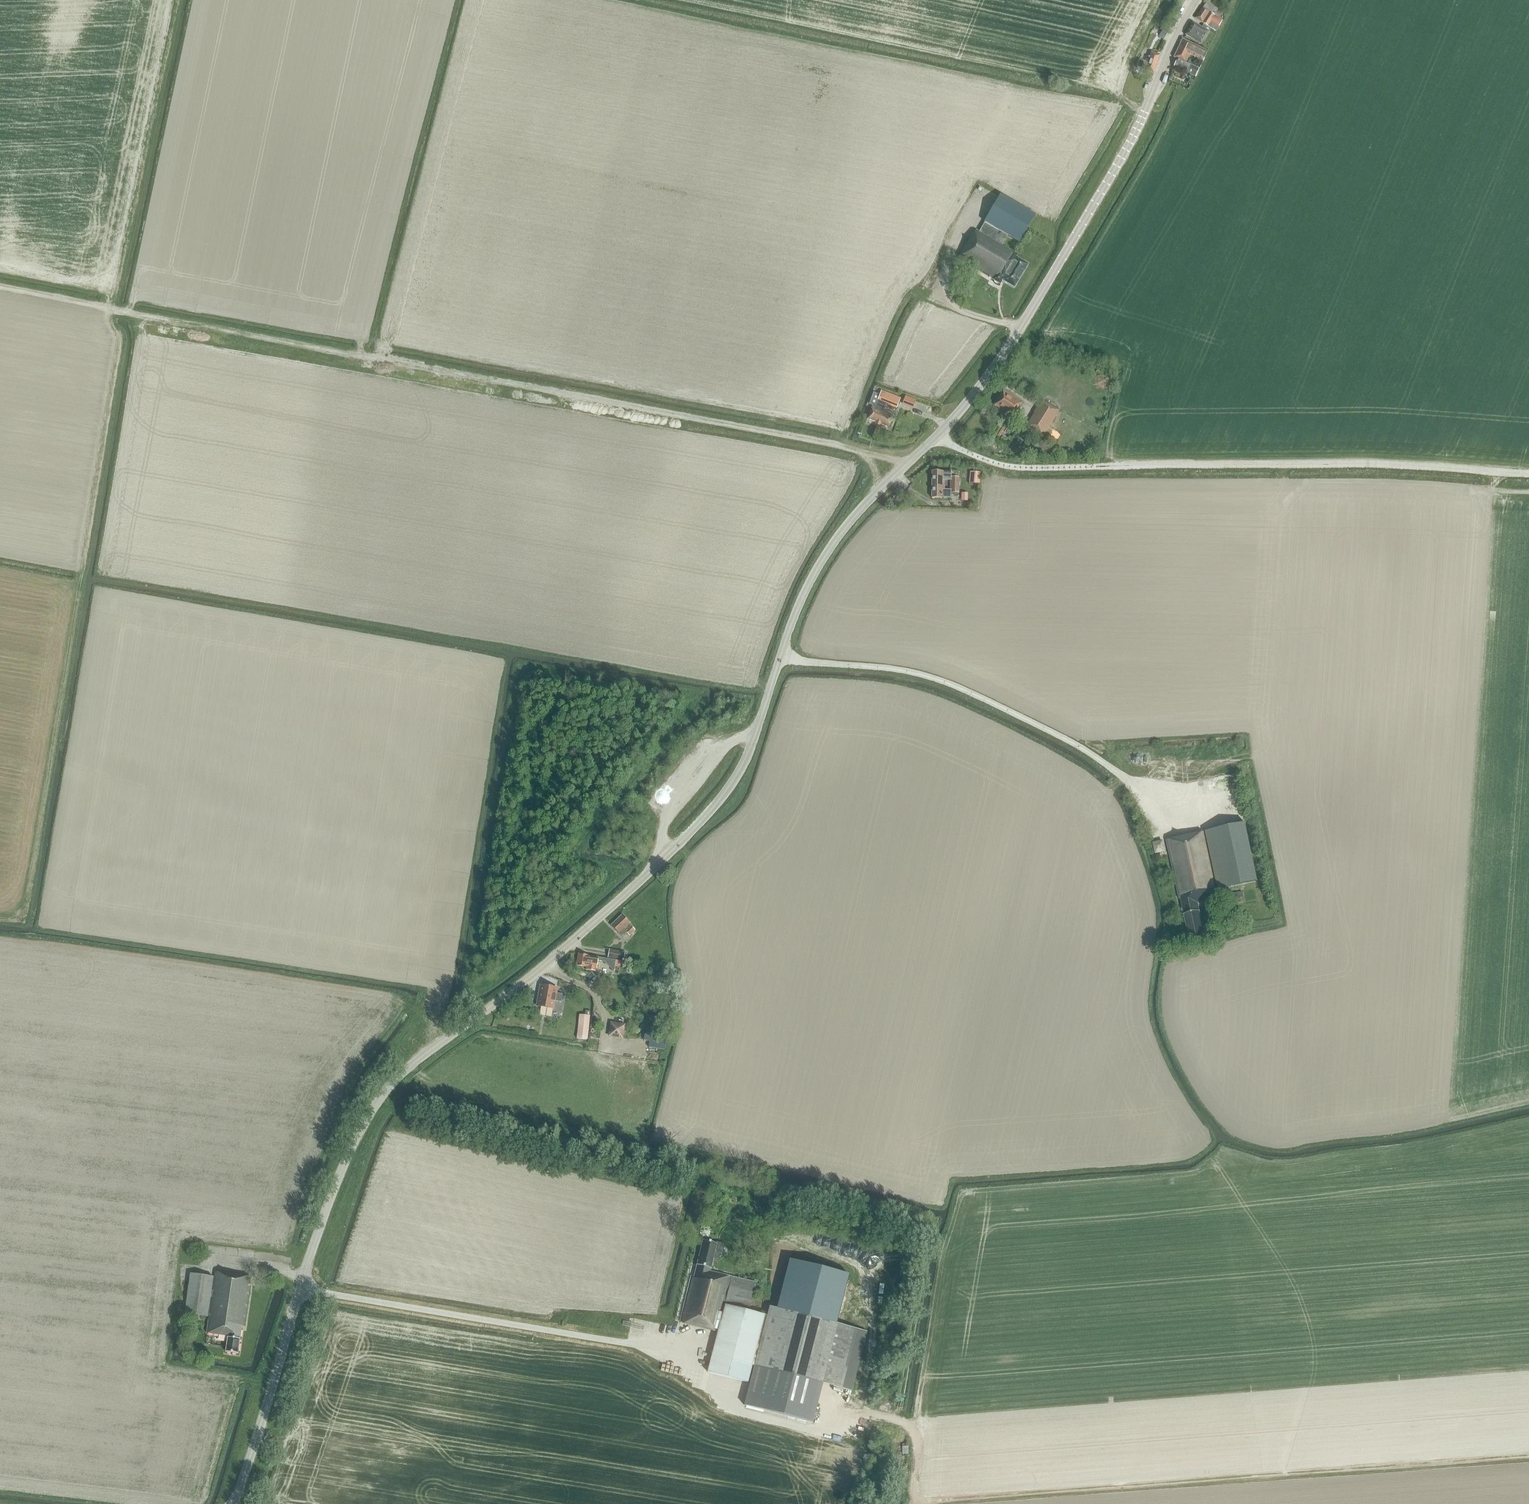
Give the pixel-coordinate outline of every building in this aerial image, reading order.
[(1218,9),(1206,1),(1202,8),(1202,7),(1195,18),(1207,26),(1216,31),(1222,20),(1214,15),(1218,9)] [(1198,26),(1192,23),(1184,35),(1201,44),(1209,32),(1208,31),(1210,28),(1203,24),(1202,25),(1200,24),(1198,26)] [(1159,37),(1163,39),(1167,33),(1163,30),(1159,37)] [(1203,61),(1207,52),(1182,39),(1174,57),(1177,59),(1173,67),(1195,77),(1199,68),(1190,64),(1189,65),(1184,62),(1188,54),(1203,61)] [(1153,73),(1159,55),(1151,52),(1149,57),(1148,57),(1147,61),(1139,58),(1136,67),(1153,73)] [(989,278),(994,280),(994,282),(997,284),(999,283),(1000,284),(1002,281),(1014,288),(1028,264),(1016,257),(1018,255),(1002,245),(1007,235),(1019,242),(1035,215),(1000,195),(984,222),(985,222),(979,232),(976,230),(959,259),(989,277),(989,278)] [(889,427),(894,414),(884,410),(886,404),(897,408),(901,398),(881,390),(879,395),(873,393),(869,404),(872,405),(867,419),(876,423),(875,425),(879,427),(880,424),(889,427)] [(1022,402),(1003,390),(1002,392),(994,405),(999,408),(997,412),(1005,417),(1006,415),(1012,419),(1022,402)] [(903,405),(914,409),(917,400),(906,396),(903,405)] [(1030,421),(1046,431),(1052,420),(1036,410),(1030,421)] [(1063,433),(1066,426),(1057,422),(1054,430),(1063,433)] [(970,471),(969,483),(979,484),(980,472),(970,471)] [(941,498),(951,498),(951,493),(958,493),(958,477),(957,477),(958,472),(942,472),(932,472),(931,498),(941,498)] [(1205,832),(1218,891),(1258,882),(1245,823),(1205,832)] [(1218,899),(1204,832),(1166,841),(1179,899),(1180,899),(1182,907),(1181,908),(1182,912),(1183,913),(1190,942),(1205,938),(1197,903),(1218,899)] [(1155,854),(1164,852),(1162,841),(1153,844),(1155,854)] [(1235,904),(1244,902),(1242,891),(1233,893),(1235,904)] [(629,935),(634,930),(628,923),(629,923),(622,915),(611,925),(618,933),(622,937),(626,933),(629,935)] [(624,960),(625,952),(610,949),(608,958),(624,960)] [(604,961),(604,958),(578,954),(576,965),(586,967),(585,970),(595,972),(598,960),(604,961)] [(562,994),(556,993),(557,988),(540,985),(536,1006),(554,1009),(555,1001),(561,1002),(562,994)] [(577,1039),(587,1040),(589,1016),(584,1016),(579,1015),(577,1039)] [(611,1023),(609,1036),(622,1038),(624,1025),(611,1023)] [(645,1036),(645,1040),(650,1041),(665,1043),(666,1036),(651,1034),(651,1037),(645,1036)] [(725,1244),(716,1241),(716,1243),(703,1240),(693,1277),(691,1276),(679,1322),(716,1331),(716,1330),(718,1330),(709,1364),(707,1373),(747,1383),(751,1366),(754,1367),(744,1405),(812,1423),(822,1385),(841,1389),(857,1330),(828,1322),(829,1318),(825,1317),(824,1321),(768,1307),(766,1316),(725,1305),(722,1313),(721,1313),(722,1308),(723,1303),(749,1309),(755,1283),(730,1277),(709,1272),(713,1258),(716,1259),(722,1255),(725,1244)] [(244,1326),(251,1277),(216,1272),(207,1333),(228,1336),(226,1352),(238,1354),(242,1326),(244,1326)] [(207,1317),(213,1277),(191,1274),(185,1313),(207,1317)]
